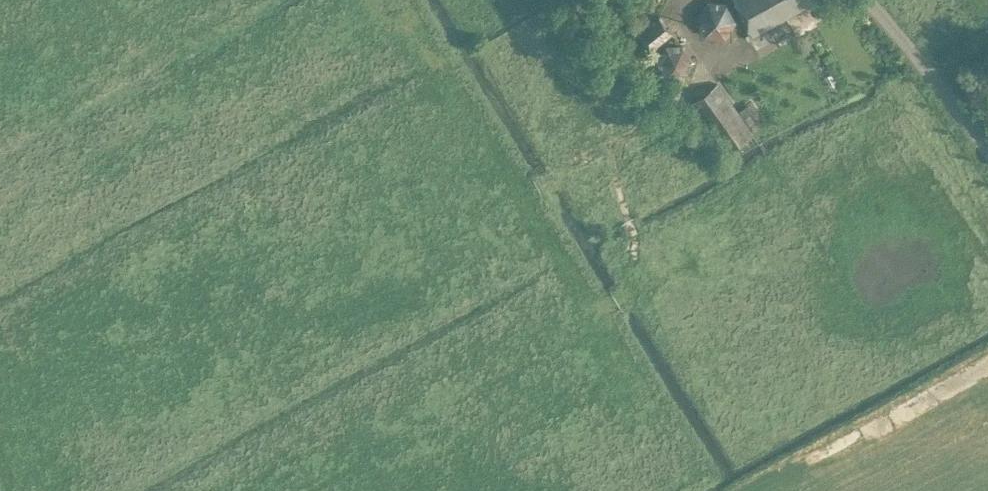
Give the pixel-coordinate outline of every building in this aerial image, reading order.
[(697,18),(705,37),(726,38),(737,22),(729,3),(709,0),(697,18)] [(752,37),(818,0),(734,0),(752,37)] [(641,57),(649,51),(653,55),(675,36),(660,17),(637,35),(638,37),(630,43),(641,57)] [(689,64),(680,48),(662,48),(654,65),(664,80),(682,80),(689,64)] [(692,102),(727,150),(752,132),(717,84),(692,102)]
